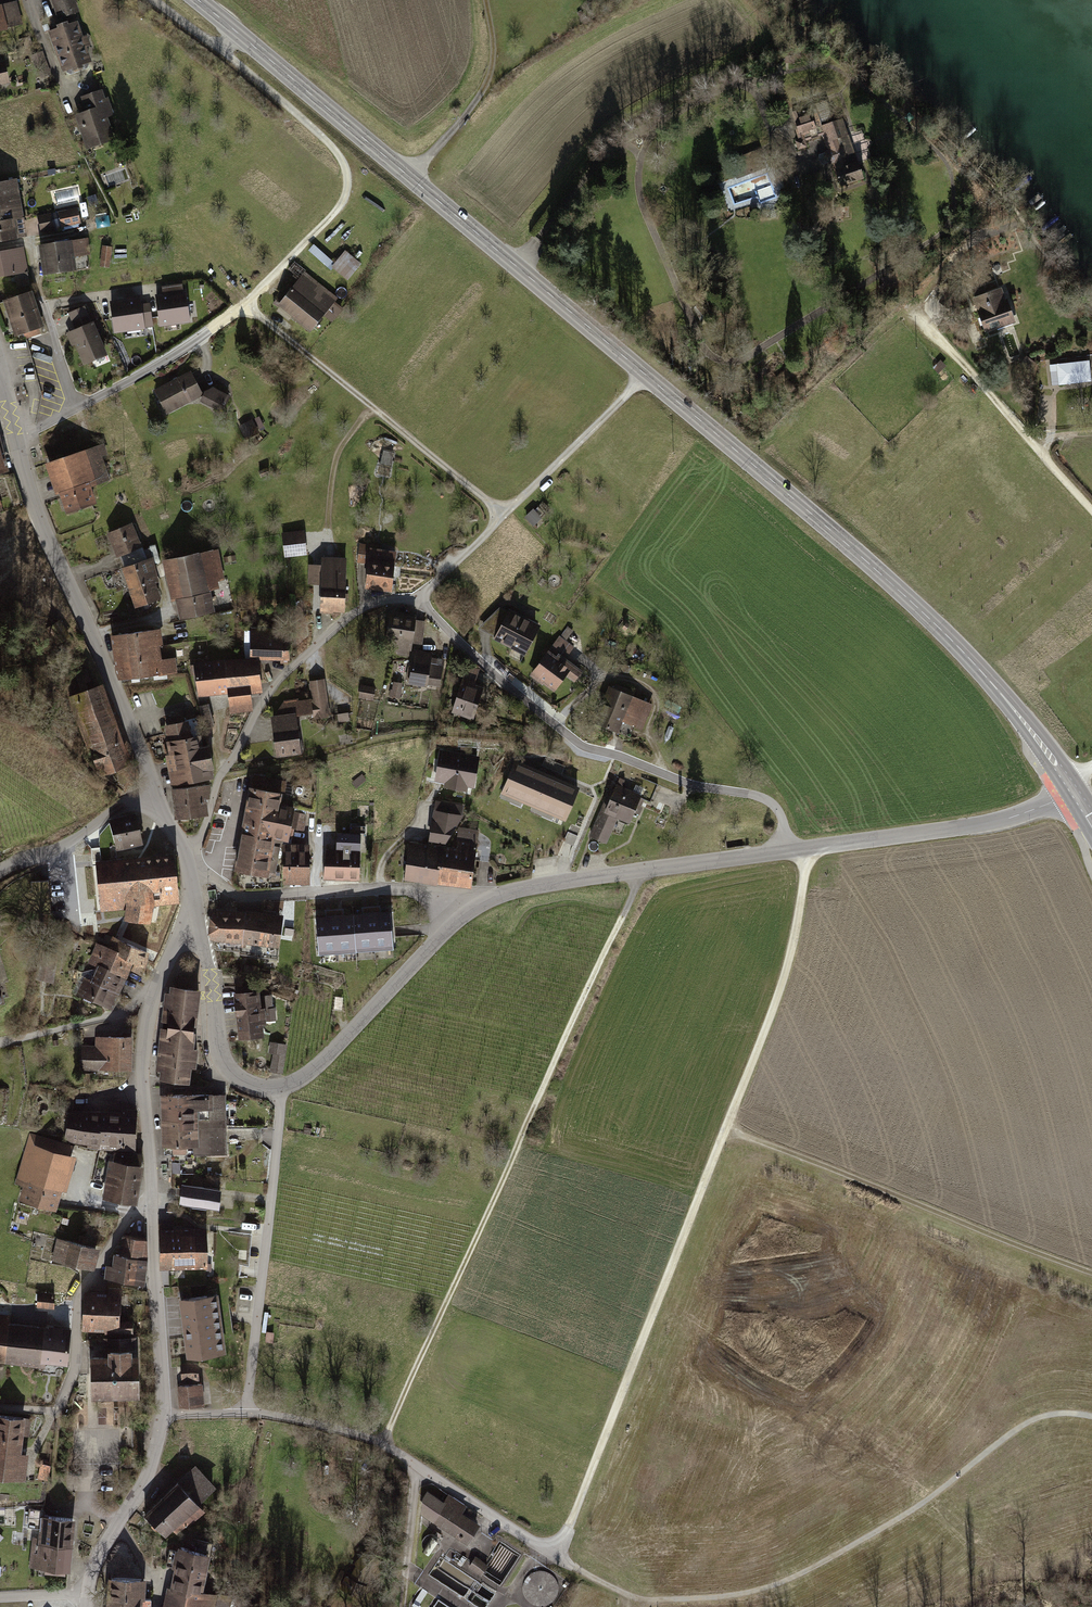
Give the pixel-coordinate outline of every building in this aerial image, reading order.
[(67,75),(87,68),(73,26),(81,23),(73,0),(51,0),(62,30),(52,33),(67,75)] [(0,6),(0,30),(19,25),(14,3),(0,6)] [(78,118),(90,150),(113,142),(105,117),(111,115),(103,92),(82,100),(87,115),(78,118)] [(842,119),(838,121),(844,137),(848,135),(842,119)] [(823,129),(799,137),(800,140),(796,141),(799,149),(807,147),(805,141),(825,134),(831,151),(829,152),(832,163),(835,162),(837,170),(835,170),(838,181),(841,180),(842,185),(862,178),(857,163),(846,167),(842,168),(833,140),(837,139),(844,137),(838,121),(822,126),(823,129)] [(839,148),(837,139),(833,140),(842,168),(846,167),(843,158),(846,157),(842,147),(839,148)] [(767,171),(764,162),(746,169),(749,177),(767,171)] [(26,237),(16,180),(0,183),(0,241),(26,237)] [(59,213),(63,227),(80,223),(77,208),(59,213)] [(53,213),(38,216),(41,232),(56,229),(53,213)] [(85,239),(42,244),(46,274),(89,268),(85,239)] [(347,281),(363,264),(347,249),(335,262),(316,245),(312,249),(347,281)] [(111,247),(104,246),(101,266),(109,267),(111,247)] [(0,252),(0,276),(27,271),(23,248),(0,252)] [(302,276),(280,304),(312,329),(334,302),(302,276)] [(164,296),(157,297),(160,324),(189,320),(186,293),(183,293),(182,286),(163,288),(164,296)] [(997,290),(975,298),(980,310),(979,311),(986,332),(1001,327),(999,322),(1009,319),(1005,306),(1003,307),(997,290)] [(29,294),(7,301),(18,334),(40,327),(29,294)] [(140,299),(111,304),(115,331),(152,325),(149,305),(141,306),(140,299)] [(77,330),(72,332),(84,360),(104,352),(87,314),(73,321),(77,330)] [(1074,364),(1051,366),(1053,384),(1090,380),(1088,362),(1083,363),(1083,360),(1074,361),(1074,364)] [(191,373),(156,391),(167,412),(202,394),(191,373)] [(206,392),(203,397),(223,407),(229,397),(212,388),(206,392)] [(251,425),(241,429),(246,439),(255,434),(251,425)] [(52,462),(69,512),(92,504),(87,487),(108,480),(100,457),(106,455),(103,445),(52,462)] [(544,517),(536,509),(527,518),(535,526),(544,517)] [(110,533),(121,560),(144,550),(141,542),(138,543),(130,525),(110,533)] [(304,532),(284,534),(286,556),(306,554),(304,532)] [(121,560),(132,589),(151,582),(145,561),(152,558),(150,547),(144,550),(121,560)] [(366,585),(391,589),(396,553),(371,550),(366,585)] [(170,560),(183,618),(210,612),(208,602),(211,601),(209,590),(206,591),(198,554),(170,560)] [(322,559),(321,611),(330,611),(330,608),(344,609),(344,608),(349,608),(349,592),(345,592),(346,560),(322,559)] [(157,599),(151,582),(132,589),(137,606),(157,599)] [(498,633),(508,613),(500,609),(484,625),(498,633)] [(536,625),(509,611),(508,613),(498,633),(495,638),(522,652),(536,625)] [(393,641),(391,650),(398,651),(398,654),(409,655),(415,618),(391,614),(387,640),(393,641)] [(68,637),(58,623),(50,629),(59,643),(68,637)] [(114,636),(117,656),(141,653),(140,648),(155,647),(158,646),(156,630),(114,636)] [(251,631),(251,657),(289,657),(289,632),(251,631)] [(573,647),(560,638),(533,673),(555,689),(566,674),(573,666),(564,659),(573,647)] [(157,660),(155,647),(140,648),(141,653),(117,656),(120,679),(159,674),(157,660)] [(414,654),(410,680),(440,685),(442,670),(429,668),(431,656),(414,654)] [(159,674),(164,674),(164,669),(175,668),(175,659),(157,660),(159,674)] [(198,692),(217,689),(228,688),(249,685),(260,684),(257,660),(214,663),(191,666),(192,673),(196,673),(198,692)] [(581,672),(573,666),(566,674),(575,680),(581,672)] [(464,677),(453,710),(473,718),(483,690),(470,686),(472,679),(464,677)] [(322,681),(312,682),(315,705),(311,705),(312,716),(316,715),(317,718),(327,716),(322,681)] [(403,685),(392,683),(390,691),(401,694),(403,685)] [(228,688),(230,703),(251,701),(249,685),(228,688)] [(75,696),(87,731),(114,722),(101,686),(75,696)] [(373,688),(362,686),(360,697),(372,699),(373,688)] [(612,688),(597,723),(615,731),(620,720),(635,726),(645,702),(612,688)] [(251,701),(230,703),(231,712),(252,710),(251,701)] [(297,701),(284,702),(279,711),(279,717),(273,718),(279,755),(296,753),(295,741),(297,741),(294,716),(299,716),(297,701)] [(208,705),(200,707),(205,728),(213,726),(208,705)] [(196,719),(168,725),(171,741),(170,741),(179,784),(211,778),(209,767),(213,766),(209,746),(202,748),(200,735),(199,735),(196,719)] [(122,743),(114,722),(87,731),(98,760),(95,761),(97,767),(100,766),(103,772),(127,762),(119,744),(122,743)] [(477,759),(442,753),(442,756),(438,779),(439,779),(447,780),(447,785),(466,788),(467,784),(473,785),(477,759)] [(438,783),(439,779),(438,779),(442,756),(435,755),(431,782),(438,783)] [(565,767),(546,758),(543,765),(562,773),(565,767)] [(578,790),(515,763),(501,796),(511,801),(514,795),(534,804),(532,809),(542,814),(545,808),(566,817),(578,790)] [(298,789),(280,794),(278,805),(293,808),(290,828),(303,830),(307,811),(316,812),(317,769),(298,772),(298,789)] [(254,777),(244,831),(284,838),(288,838),(290,828),(293,808),(278,805),(280,794),(282,782),(254,777)] [(642,777),(634,795),(640,797),(651,802),(658,784),(642,777)] [(189,787),(191,815),(205,813),(203,797),(208,797),(210,785),(189,787)] [(191,815),(189,787),(173,789),(176,816),(191,815)] [(614,813),(618,815),(630,820),(640,797),(634,795),(616,787),(609,803),(617,807),(614,813)] [(437,803),(435,811),(461,816),(463,807),(437,803)] [(617,807),(609,803),(607,809),(603,808),(591,836),(606,843),(618,815),(614,813),(617,807)] [(445,842),(461,816),(435,811),(431,840),(445,842)] [(136,817),(110,822),(116,846),(141,839),(136,817)] [(326,852),(324,877),(359,878),(360,853),(357,853),(357,849),(361,849),(361,833),(365,833),(366,826),(351,826),(351,833),(337,833),(336,852),(326,852)] [(282,847),(284,838),(244,831),(237,867),(265,872),(266,869),(269,870),(267,877),(275,878),(277,871),(275,871),(279,847),(282,847)] [(460,833),(458,844),(476,846),(478,835),(460,833)] [(441,848),(437,881),(471,884),(476,846),(458,844),(458,850),(441,848)] [(406,877),(437,881),(441,848),(429,846),(429,848),(410,845),(406,877)] [(283,866),(308,865),(307,846),(298,846),(298,850),(292,851),(292,846),(283,846),(283,866)] [(84,866),(90,920),(125,917),(148,919),(150,903),(178,901),(174,857),(84,866)] [(308,865),(283,866),(283,878),(308,878),(308,865)] [(356,948),(375,946),(371,906),(366,907),(366,914),(353,915),(356,948)] [(375,946),(393,945),(391,912),(377,913),(376,906),(371,906),(375,946)] [(318,951),(337,949),(334,909),(329,910),(329,916),(316,918),(318,951)] [(337,949),(356,948),(353,915),(339,916),(339,909),(334,909),(337,949)] [(218,949),(241,950),(244,927),(246,914),(237,915),(237,912),(218,912),(213,913),(213,918),(215,918),(213,938),(215,938),(218,949)] [(255,915),(246,914),(244,927),(278,931),(280,918),(271,917),(271,914),(255,912),(255,915)] [(278,931),(244,927),(241,950),(241,954),(277,958),(278,943),(276,943),(278,931)] [(109,948),(128,958),(145,966),(147,952),(115,937),(109,948)] [(98,964),(121,975),(128,958),(109,948),(106,947),(98,964)] [(54,956),(40,954),(37,971),(51,974),(54,956)] [(91,981),(116,992),(123,976),(121,975),(98,964),(91,981)] [(143,975),(145,969),(136,964),(133,970),(143,975)] [(257,968),(246,967),(245,978),(256,979),(257,968)] [(72,969),(71,977),(81,981),(82,973),(72,969)] [(116,992),(91,981),(85,978),(78,994),(111,1008),(116,992)] [(163,1019),(180,1021),(184,989),(172,988),(171,995),(166,995),(163,1019)] [(199,991),(184,989),(180,1021),(195,1023),(199,991)] [(236,994),(240,1033),(259,1031),(255,992),(236,994)] [(271,996),(261,997),(261,1009),(264,1009),(265,1020),(275,1019),(274,1009),(271,1009),(271,996)] [(194,1025),(195,1023),(180,1021),(163,1019),(162,1030),(177,1032),(193,1034),(194,1025)] [(156,1077),(172,1079),(177,1032),(162,1030),(156,1077)] [(193,1034),(177,1032),(172,1079),(188,1081),(192,1046),(193,1034)] [(81,1069),(130,1069),(130,1036),(98,1037),(98,1049),(80,1049),(81,1069)] [(272,1070),(282,1072),(286,1045),(272,1043),(270,1052),(275,1053),(272,1070)] [(207,1106),(207,1095),(164,1096),(165,1107),(193,1107),(207,1106)] [(207,1106),(193,1107),(193,1129),(193,1155),(224,1155),(223,1128),(223,1095),(207,1095),(207,1106)] [(193,1107),(165,1107),(165,1129),(193,1129),(193,1107)] [(99,1115),(99,1143),(117,1144),(117,1149),(125,1150),(125,1144),(136,1144),(137,1116),(135,1116),(135,1110),(128,1110),(128,1116),(99,1115)] [(99,1143),(99,1115),(69,1114),(66,1140),(87,1143),(99,1143)] [(193,1129),(165,1129),(166,1153),(171,1153),(171,1156),(193,1155),(193,1129)] [(28,1186),(24,1201),(52,1209),(70,1146),(42,1137),(31,1134),(17,1183),(28,1186)] [(115,1152),(107,1199),(135,1203),(142,1155),(115,1152)] [(175,1172),(193,1171),(192,1164),(174,1165),(175,1172)] [(182,1185),(180,1204),(218,1209),(220,1189),(182,1185)] [(159,1232),(160,1265),(206,1264),(205,1231),(159,1232)] [(146,1240),(124,1237),(121,1255),(146,1259),(147,1259),(146,1240)] [(54,1257),(62,1259),(67,1241),(58,1239),(54,1257)] [(96,1249),(67,1241),(62,1259),(61,1261),(91,1268),(96,1249)] [(108,1266),(106,1278),(142,1284),(146,1259),(121,1255),(116,1255),(114,1267),(108,1266)] [(85,1295),(83,1326),(107,1328),(107,1336),(132,1335),(132,1323),(119,1324),(121,1299),(126,1300),(127,1291),(109,1289),(109,1297),(85,1295)] [(55,1294),(39,1293),(38,1307),(53,1308),(55,1294)] [(216,1295),(182,1299),(190,1357),(223,1352),(216,1295)] [(45,1366),(45,1361),(67,1364),(70,1335),(0,1328),(0,1361),(45,1366)] [(92,1358),(93,1395),(137,1394),(136,1357),(129,1357),(129,1350),(110,1350),(110,1357),(92,1358)] [(197,1377),(196,1366),(182,1367),(183,1378),(197,1377)] [(179,1386),(181,1407),(203,1405),(202,1384),(179,1386)] [(15,1478),(20,1433),(27,1434),(29,1418),(0,1415),(0,1476),(15,1478)] [(193,1469),(178,1484),(198,1503),(213,1489),(193,1469)] [(203,1509),(198,1503),(178,1484),(145,1516),(163,1534),(171,1527),(178,1534),(203,1509)] [(431,1518),(442,1502),(428,1492),(424,1497),(422,1512),(431,1518)] [(434,1520),(467,1541),(478,1525),(459,1513),(465,1505),(452,1496),(446,1505),(451,1508),(447,1508),(443,1510),(441,1509),(434,1520)] [(45,1544),(48,1516),(43,1516),(44,1511),(30,1509),(29,1526),(42,1528),(41,1537),(35,1536),(35,1543),(45,1544)] [(48,1516),(45,1544),(70,1545),(72,1519),(48,1516)] [(431,1552),(434,1552),(436,1551),(438,1548),(439,1546),(440,1543),(439,1540),(437,1538),(435,1536),(433,1535),(430,1535),(427,1536),(425,1538),(423,1540),(422,1543),(422,1546),(424,1548),(425,1550),(428,1552),(431,1552)] [(170,1606),(212,1606),(215,1595),(200,1592),(201,1584),(205,1584),(208,1568),(205,1568),(207,1555),(211,1555),(213,1544),(192,1539),(191,1547),(196,1548),(195,1551),(181,1547),(181,1552),(170,1550),(167,1566),(177,1568),(170,1606)] [(43,1567),(45,1544),(35,1543),(33,1567),(43,1567)] [(68,1569),(70,1545),(45,1544),(43,1567),(68,1569)] [(467,1559),(456,1552),(452,1559),(462,1566),(467,1559)] [(476,1558),(470,1566),(481,1573),(486,1565),(476,1558)] [(109,1606),(148,1606),(149,1600),(142,1600),(143,1581),(110,1579),(109,1606)] [(220,1595),(218,1606),(226,1606),(230,1606),(231,1597),(220,1595)]
